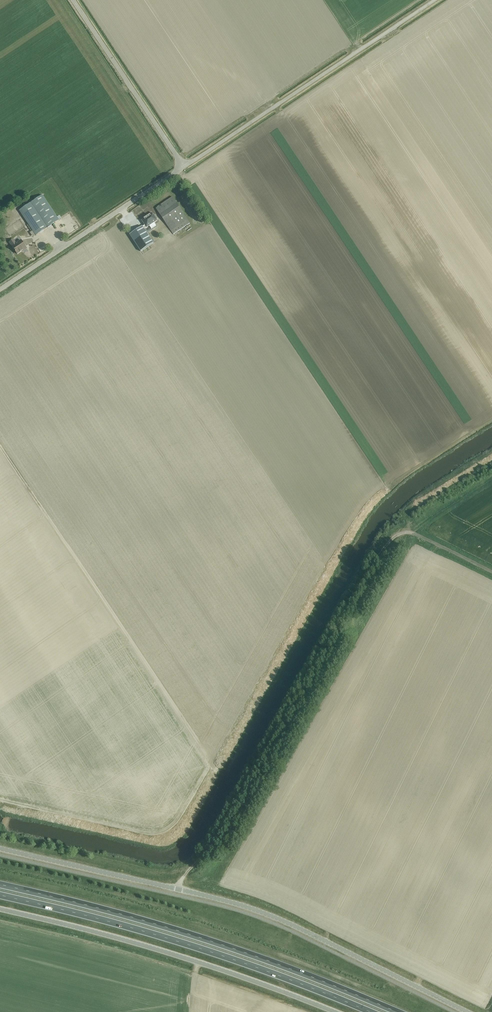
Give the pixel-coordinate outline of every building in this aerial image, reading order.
[(60,218),(58,219),(42,195),(19,211),(31,229),(30,230),(32,233),(30,233),(33,237),(60,219),(60,218)] [(156,208),(173,234),(190,223),(173,197),(156,208)] [(152,213),(142,221),(145,225),(142,227),(144,230),(149,226),(151,229),(156,226),(154,223),(157,221),(152,213)] [(142,227),(130,235),(141,252),(153,243),(144,230),(142,227)] [(12,246),(17,254),(26,248),(21,240),(16,244),(13,240),(10,242),(12,246)]
